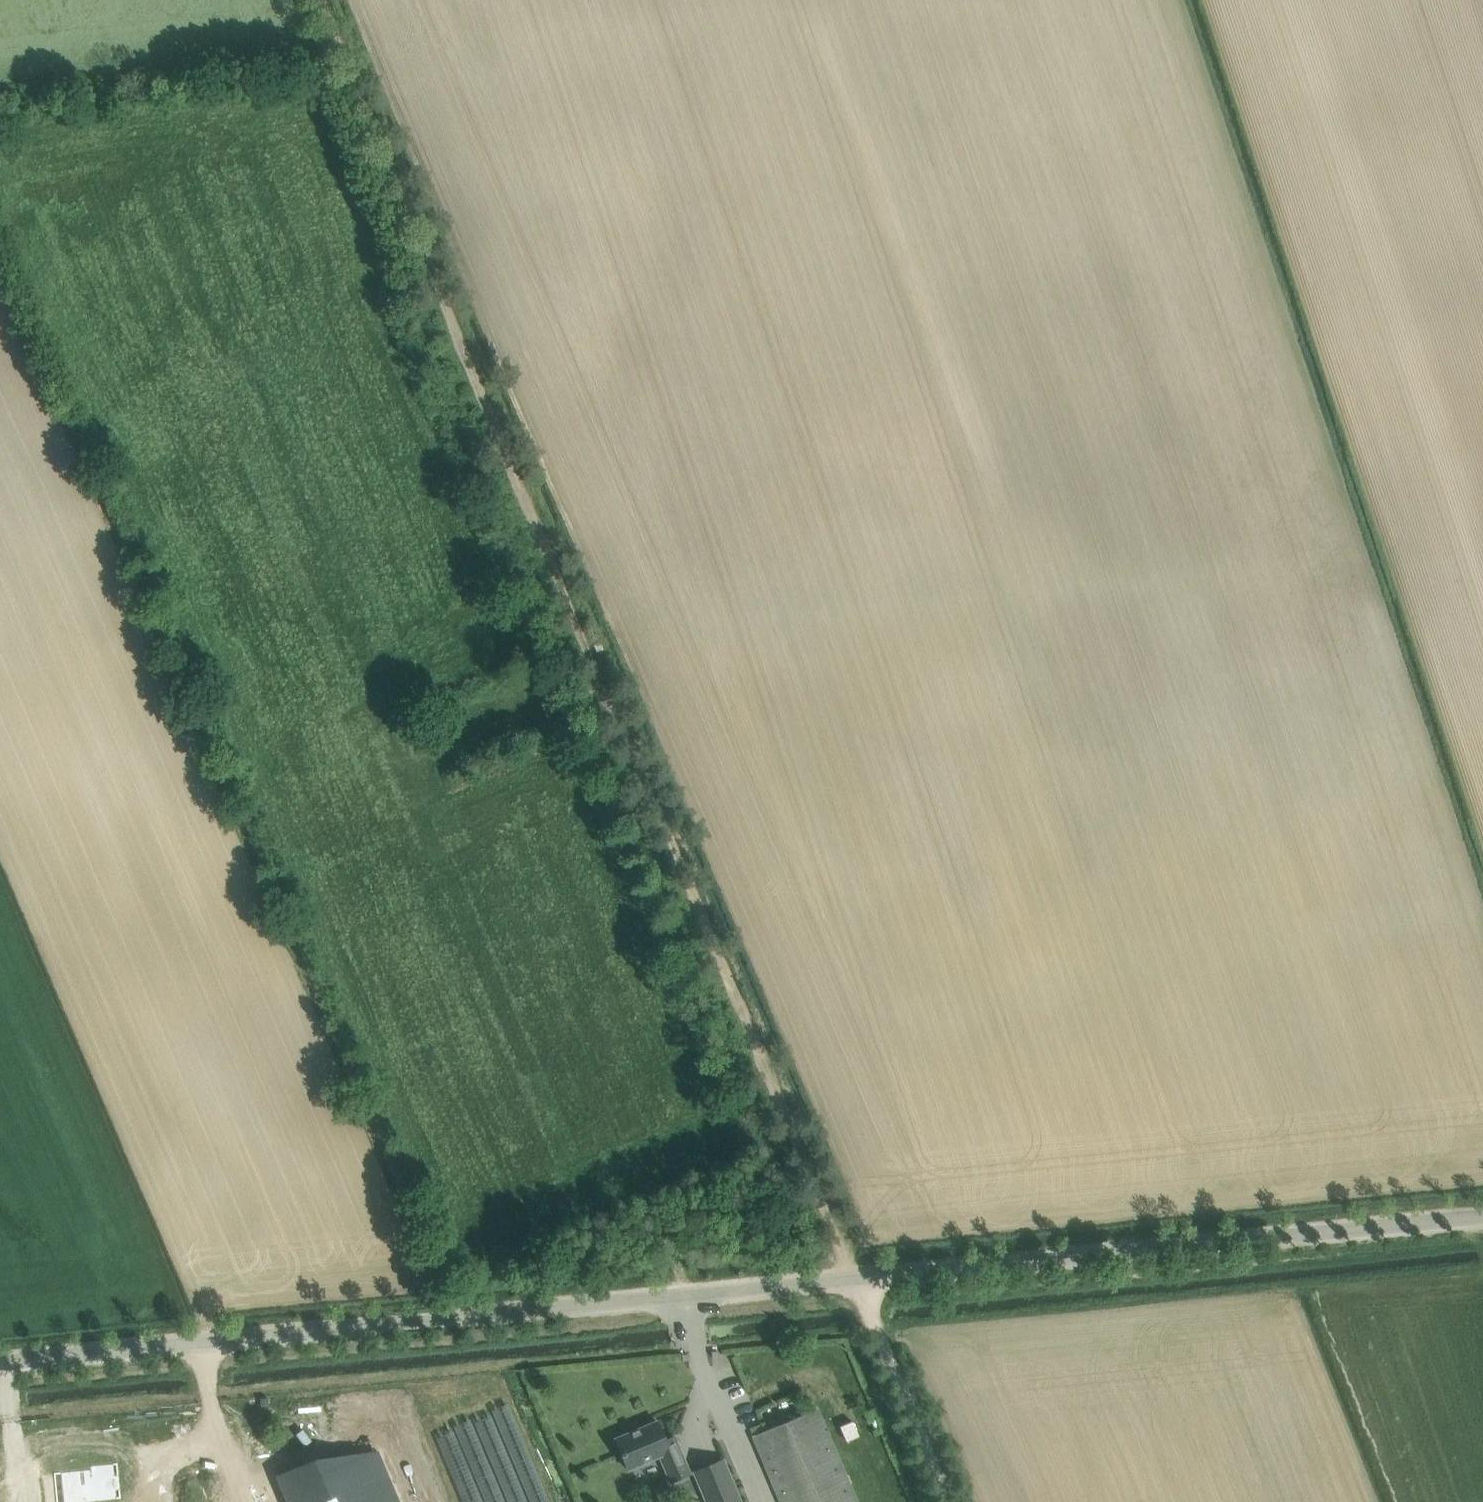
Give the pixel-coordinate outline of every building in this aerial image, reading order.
[(827,1351),(833,1366),(845,1360),(839,1346),(827,1351)] [(754,1435),(761,1454),(782,1501),(857,1501),(819,1412),(817,1409),(754,1435)] [(691,1476),(682,1455),(674,1436),(665,1440),(657,1420),(615,1438),(628,1470),(659,1457),(670,1484),(691,1476)] [(271,1482),(280,1501),(382,1501),(390,1499),(373,1460),(321,1482),(313,1464),(271,1482)] [(707,1501),(745,1501),(728,1460),(696,1473),(707,1501)] [(116,1499),(115,1491),(119,1490),(118,1475),(113,1476),(112,1464),(89,1466),(90,1469),(60,1473),(63,1501),(87,1501),(116,1499)] [(539,1474),(530,1478),(531,1482),(535,1480),(541,1495),(538,1496),(540,1501),(551,1501),(539,1474)]
